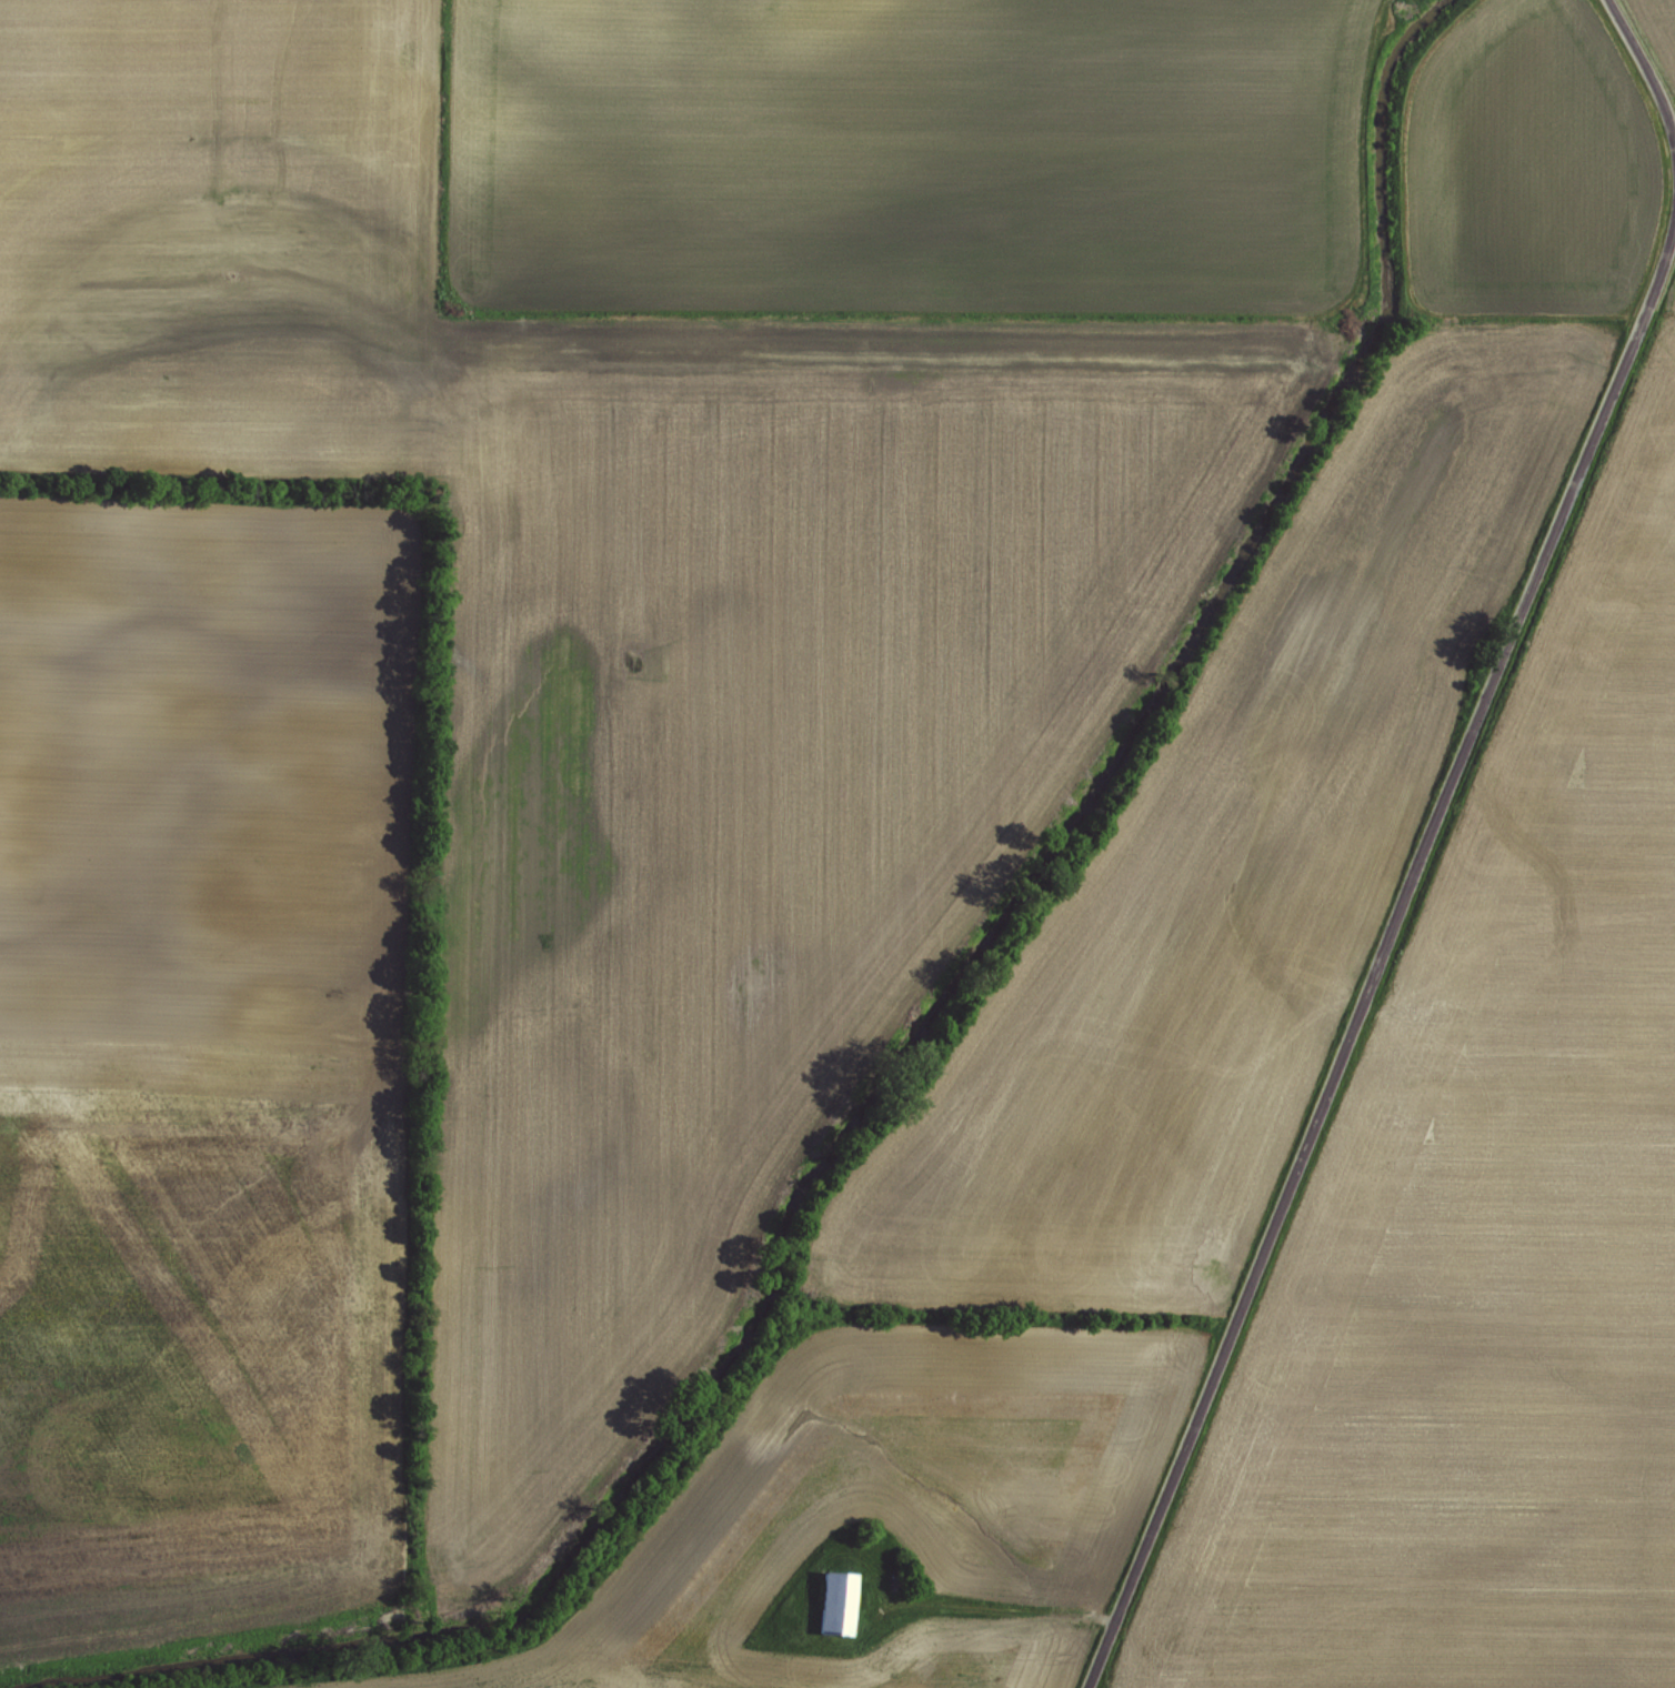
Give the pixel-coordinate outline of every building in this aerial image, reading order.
[(847,1635),(850,1572),(815,1571),(812,1633),(847,1635)]
